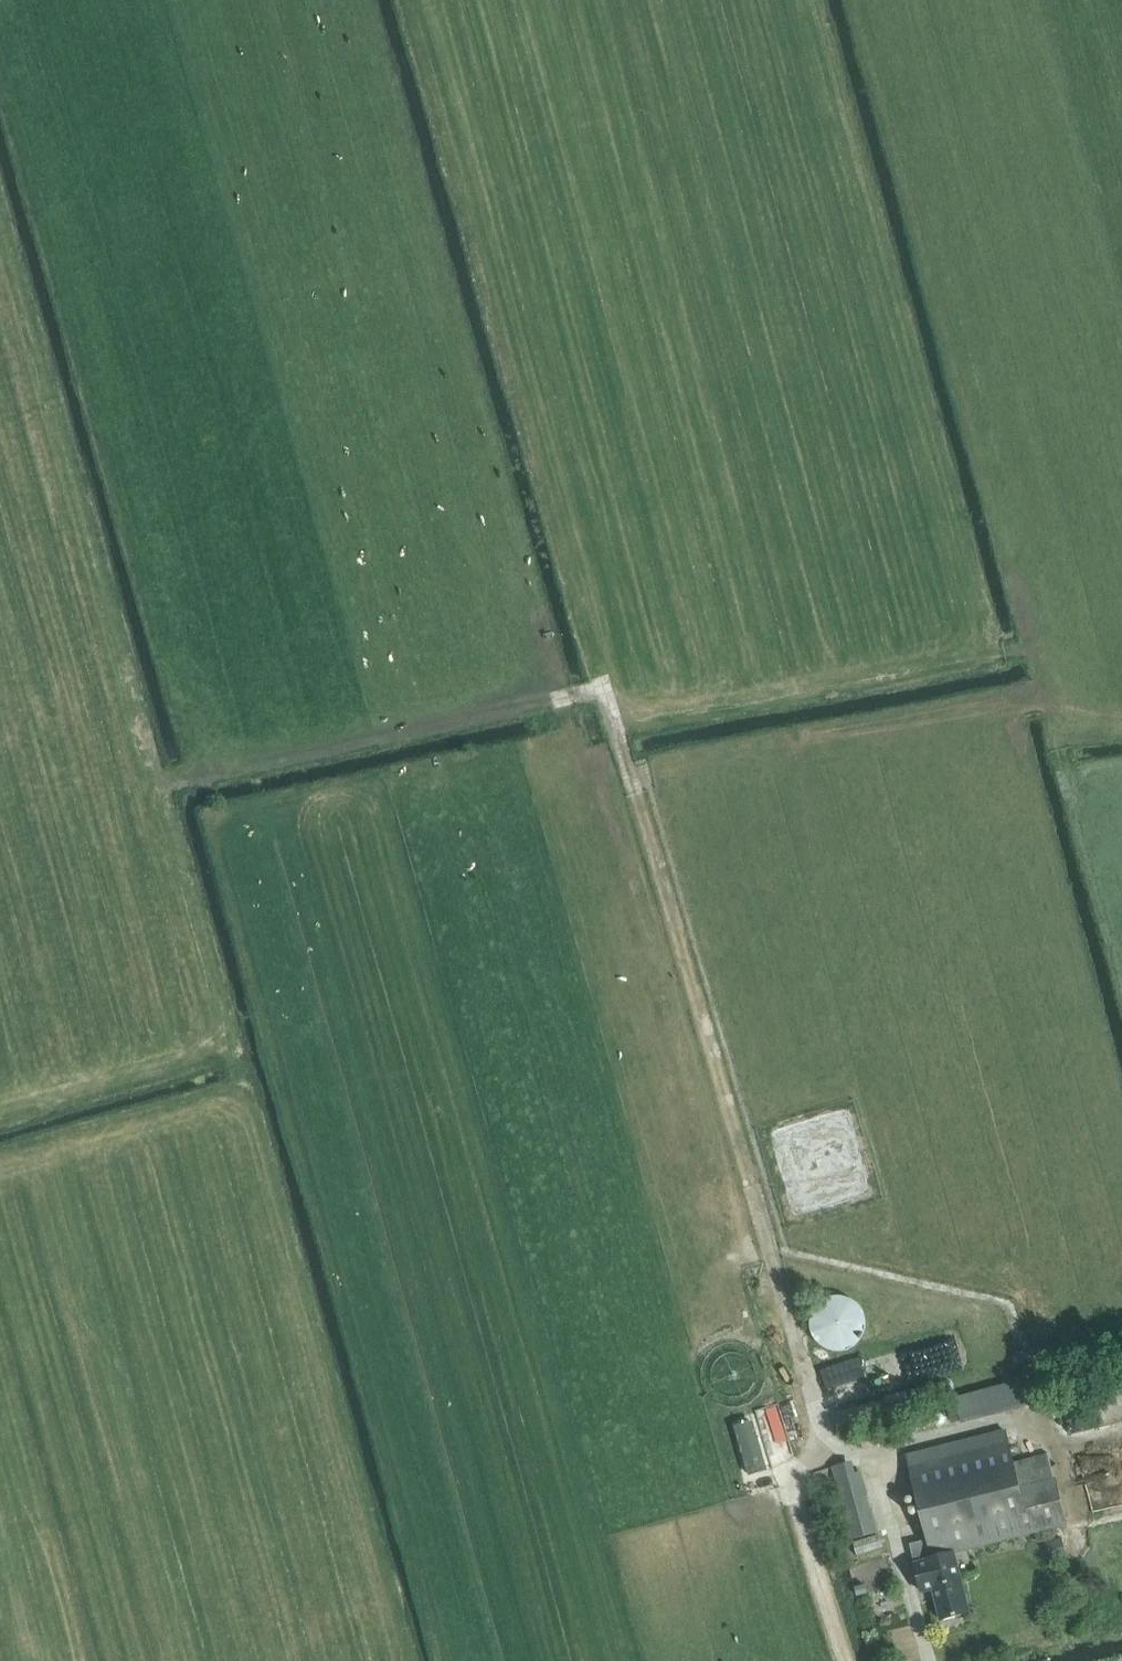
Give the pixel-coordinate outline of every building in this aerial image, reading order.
[(840,1353),(845,1352),(850,1350),(855,1347),(859,1344),(862,1339),(864,1334),(866,1329),(866,1324),(866,1319),(865,1314),(862,1309),(859,1305),(855,1302),(850,1300),(845,1298),(841,1297),(836,1296),(831,1297),(826,1299),(822,1302),(818,1305),(815,1309),(811,1318),(810,1322),(810,1327),(811,1332),(812,1337),(815,1341),(818,1344),(822,1347),(829,1351),(834,1352),(840,1353)] [(985,1422),(1028,1410),(1020,1381),(977,1392),(985,1422)] [(1012,1464),(1004,1432),(906,1456),(927,1540),(909,1544),(921,1592),(933,1590),(941,1621),(968,1614),(960,1582),(957,1582),(950,1554),(1065,1526),(1048,1455),(1012,1464)] [(855,1471),(852,1462),(833,1468),(854,1537),(878,1529),(860,1470),(855,1471)] [(853,1543),(856,1556),(882,1549),(878,1535),(853,1543)] [(1062,1539),(1050,1542),(1054,1558),(1066,1555),(1062,1539)] [(867,1593),(865,1585),(856,1587),(858,1595),(867,1593)]
